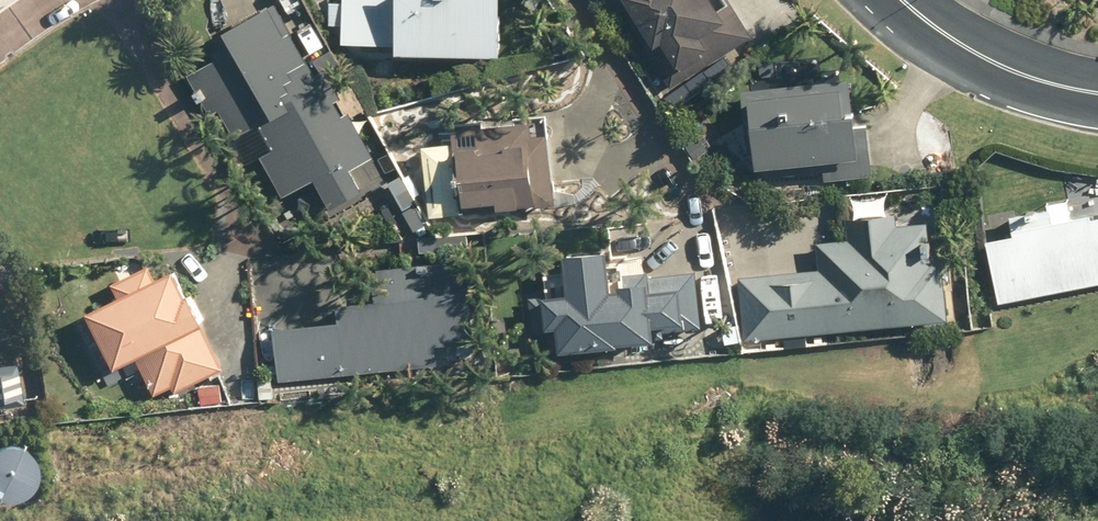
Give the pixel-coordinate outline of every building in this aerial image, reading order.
[(282,195),(313,177),(329,205),(360,188),(349,168),(372,154),(325,69),(317,74),(276,0),(272,0),(224,27),(229,38),(210,49),(215,57),(186,73),(208,114),(218,109),(233,136),(259,122),(273,147),(260,154),(282,195)] [(498,51),(498,0),(342,0),(341,41),(394,42),(394,50),(498,51)] [(536,9),(542,0),(528,0),(526,3),(536,9)] [(670,84),(751,32),(730,0),(600,0),(604,7),(611,3),(617,11),(621,8),(670,84)] [(703,73),(689,85),(694,91),(709,80),(703,73)] [(848,78),(741,88),(747,153),(753,152),(754,165),(820,159),(822,180),(871,174),(867,122),(852,124),(848,78)] [(421,144),(429,214),(460,210),(459,201),(495,197),(496,205),(534,201),(534,203),(555,201),(546,130),(529,132),(527,114),(451,123),(454,140),(421,144)] [(391,192),(403,211),(412,205),(401,187),(391,192)] [(403,211),(413,230),(423,224),(412,205),(403,211)] [(991,229),(1004,297),(1097,280),(1097,210),(991,229)] [(804,330),(945,316),(939,259),(932,260),(927,219),(895,223),(894,211),(846,217),(848,237),(817,241),(819,267),(740,275),(745,337),(784,332),(785,346),(805,343),(804,330)] [(616,339),(654,336),(653,321),(683,319),(683,327),(699,326),(694,270),(648,274),(647,267),(624,269),(625,285),(608,287),(605,249),(562,252),(565,290),(542,292),(543,295),(530,296),(532,331),(545,331),(544,325),(555,324),(557,348),(595,346),(595,338),(599,338),(599,343),(617,342),(616,339)] [(115,295),(87,308),(112,364),(134,355),(151,393),(170,385),(173,390),(223,368),(203,323),(201,324),(186,291),(183,292),(172,267),(153,275),(148,266),(110,284),(115,295)] [(477,335),(471,284),(340,298),(342,316),(276,324),(281,377),(440,360),(438,339),(477,335)] [(20,404),(14,363),(0,365),(0,407),(20,404)] [(37,486),(43,478),(46,469),(46,459),(42,450),(36,442),(28,437),(18,434),(8,435),(0,439),(0,490),(9,494),(19,495),(29,492),(37,486)]
